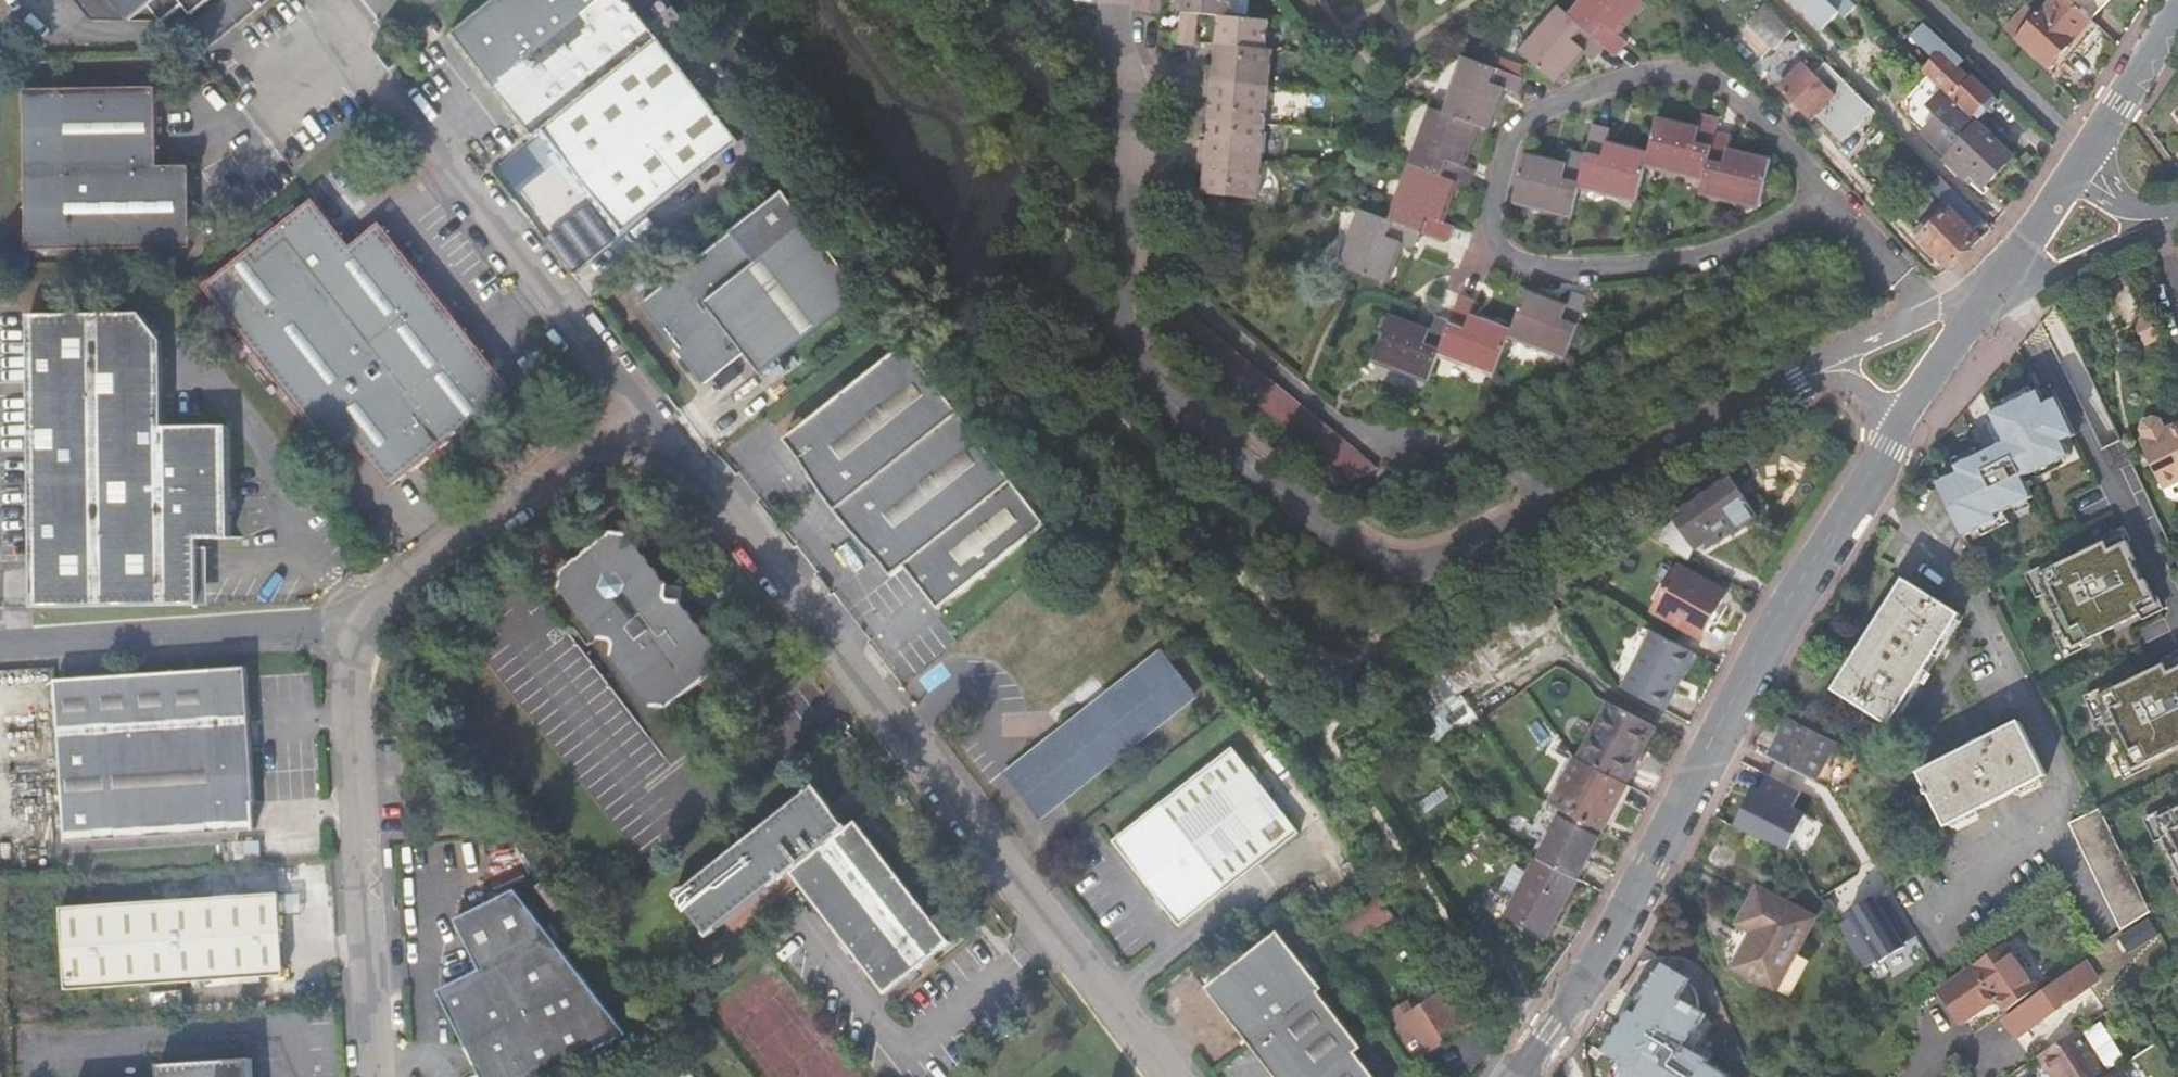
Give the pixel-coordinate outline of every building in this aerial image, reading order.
[(128,21),(150,5),(164,23),(184,7),(193,16),(212,0),(75,0),(93,23),(128,21)] [(534,138),(543,132),(658,40),(626,0),(499,0),(454,35),(534,138)] [(1145,8),(1161,10),(1161,0),(1146,0),(1145,8)] [(1182,11),(1199,12),(1199,14),(1220,16),(1233,17),(1235,0),(1183,0),(1182,11)] [(1520,54),(1554,82),(1568,66),(1563,62),(1577,46),(1581,50),(1591,59),(1603,45),(1613,54),(1624,41),(1614,32),(1609,28),(1614,22),(1623,12),(1628,16),(1642,0),(1578,0),(1565,14),(1555,6),(1531,34),(1535,37),(1520,54)] [(1857,7),(1850,0),(1792,0),(1822,30),(1839,13),(1845,19),(1857,7)] [(2090,19),(2079,8),(2071,0),(2051,0),(2020,34),(2008,23),(2004,27),(2053,73),(2097,25),(2090,19)] [(2079,8),(2090,19),(2108,0),(2071,0),(2079,8)] [(1793,28),(1766,1),(1746,21),(1774,48),(1793,28)] [(1182,11),(1180,40),(1196,42),(1199,14),(1199,12),(1182,11)] [(1269,20),(1233,17),(1220,16),(1218,44),(1231,46),(1267,49),(1267,48),(1269,20)] [(1979,119),(1997,100),(1998,99),(1973,75),(1972,74),(1970,76),(1958,66),(1965,59),(1925,20),(1910,35),(1935,57),(1924,69),(1953,97),(1954,96),(1979,119)] [(736,142),(658,40),(543,132),(622,231),(736,142)] [(1209,65),(1207,81),(1270,87),(1274,49),(1267,48),(1267,49),(1231,46),(1231,51),(1218,50),(1216,66),(1209,65)] [(1353,247),(1344,267),(1386,283),(1394,262),(1388,259),(1395,239),(1401,241),(1414,246),(1420,230),(1449,241),(1454,226),(1441,221),(1435,218),(1442,199),(1448,201),(1456,180),(1469,185),(1475,169),(1462,164),(1455,162),(1463,142),(1469,144),(1476,124),(1488,128),(1496,108),(1490,106),(1497,87),(1503,89),(1516,94),(1522,77),(1463,56),(1450,90),(1454,92),(1447,113),(1442,111),(1436,108),(1428,129),(1423,127),(1410,163),(1415,165),(1407,186),(1403,184),(1390,219),(1361,208),(1348,245),(1353,247)] [(1840,137),(1871,106),(1826,61),(1815,73),(1803,61),(1778,86),(1809,117),(1814,111),(1840,137)] [(1917,120),(1945,90),(1929,75),(1907,99),(1908,118),(1917,127),(1917,120)] [(1270,87),(1207,81),(1206,96),(1214,97),(1212,112),(1225,113),(1225,120),(1267,123),(1270,87)] [(27,249),(191,248),(191,168),(157,167),(157,89),(26,90),(27,249)] [(1984,186),(2013,156),(1978,123),(1979,123),(1978,123),(1977,121),(1949,94),(1945,90),(1917,120),(1917,127),(1948,156),(1945,158),(1966,178),(1971,173),(1984,186)] [(1522,156),(1513,197),(1534,203),(1533,207),(1570,216),(1577,187),(1616,196),(1617,191),(1637,196),(1644,166),(1645,162),(1666,166),(1664,171),(1702,180),(1699,193),(1737,202),(1737,198),(1758,202),(1764,177),(1769,158),(1748,153),(1747,159),(1727,155),(1728,148),(1730,142),(1731,134),(1720,132),(1714,130),(1715,126),(1717,117),(1703,114),(1700,114),(1697,127),(1696,134),(1674,129),(1676,123),(1656,118),(1647,153),(1626,148),(1625,154),(1604,149),(1606,143),(1609,130),(1592,126),(1584,156),(1567,151),(1564,165),(1563,171),(1542,167),(1544,160),(1522,156)] [(2029,123),(2019,114),(2014,118),(2025,128),(2029,123)] [(1202,138),(1201,155),(1263,161),(1267,123),(1225,120),(1224,126),(1211,125),(1209,139),(1202,138)] [(1263,161),(1201,155),(1199,170),(1206,171),(1205,187),(1219,188),(1218,194),(1232,196),(1260,198),(1263,161)] [(1984,218),(1929,164),(1910,183),(1924,197),(1931,191),(1950,209),(1923,236),(1952,265),(1979,238),(1971,231),(1984,218)] [(761,373),(862,293),(783,192),(750,218),(641,304),(703,384),(744,351),(761,373)] [(468,426),(479,417),(511,391),(484,357),(378,225),(350,249),(312,201),(201,288),(220,310),(334,455),(351,442),(390,489),(430,458),(438,450),(468,426)] [(1390,315),(1375,358),(1393,365),(1395,365),(1394,370),(1429,382),(1440,354),(1476,368),(1478,364),(1499,372),(1512,336),(1513,332),(1533,339),(1531,343),(1568,357),(1589,297),(1573,291),(1568,305),(1565,311),(1546,304),(1549,297),(1529,290),(1514,329),(1493,322),(1491,328),(1470,321),(1473,315),(1478,301),(1471,299),(1461,296),(1455,313),(1452,321),(1447,320),(1437,316),(1431,331),(1430,334),(1429,337),(1427,336),(1409,329),(1411,323),(1390,315)] [(1380,466),(1185,309),(1164,327),(1303,440),(1355,481),(1380,466)] [(2160,341),(2145,312),(2131,320),(2146,349),(2160,341)] [(33,607),(198,606),(197,538),(230,538),(229,427),(163,427),(163,341),(140,314),(30,317),(32,501),(33,607)] [(938,609),(1048,522),(988,447),(904,343),(855,383),(782,440),(793,453),(815,487),(823,498),(838,516),(855,534),(870,549),(891,575),(903,564),(938,609)] [(1992,404),(1995,410),(2031,393),(2028,386),(1992,404)] [(1957,472),(1936,482),(1963,536),(1977,529),(1997,519),(1995,515),(2002,511),(2012,506),(2026,500),(2031,497),(2025,484),(2022,477),(2062,457),(2068,454),(2062,441),(2074,435),(2056,398),(2044,404),(2037,390),(2031,393),(1995,410),(1990,413),(1992,419),(2003,441),(1993,447),(1977,454),(1954,466),(1957,472)] [(2139,441),(2162,488),(2167,499),(2173,500),(2177,498),(2177,423),(2164,429),(2159,420),(2152,417),(2143,421),(2140,429),(2145,439),(2139,441)] [(1981,424),(1993,447),(2003,441),(1992,419),(1981,424)] [(482,444),(468,426),(438,450),(452,468),(482,444)] [(1950,459),(1954,466),(1977,454),(1974,448),(1950,459)] [(2066,464),(2062,457),(2022,477),(2025,484),(2066,464)] [(1759,514),(1727,469),(1677,504),(1685,515),(1662,531),(1653,520),(1639,530),(1689,558),(1690,558),(1695,547),(1705,540),(1709,546),(1722,537),(1718,531),(1732,521),(1738,529),(1759,514)] [(2029,507),(2026,500),(2012,506),(2016,513),(2029,507)] [(2008,523),(2002,511),(1995,515),(1997,519),(1977,529),(1980,536),(2008,523)] [(2129,540),(2122,526),(2100,537),(2102,542),(2103,541),(2105,544),(2122,535),(2125,542),(2129,540)] [(651,706),(670,707),(718,669),(719,653),(680,602),(683,587),(669,586),(628,534),(612,532),(563,571),(563,590),(614,658),(651,706)] [(2105,544),(2103,541),(2102,542),(2052,566),(2036,574),(2040,582),(2037,584),(2042,594),(2059,629),(2064,640),(2067,639),(2071,647),(2087,639),(2138,615),(2139,614),(2138,612),(2155,603),(2152,597),(2143,579),(2140,581),(2130,561),(2134,559),(2125,542),(2122,535),(2105,544)] [(2052,566),(2049,561),(2023,574),(2034,598),(2042,594),(2037,584),(2040,582),(2036,574),(2052,566)] [(1727,593),(1722,588),(1681,564),(1668,586),(1662,583),(1655,596),(1661,599),(1655,610),(1703,636),(1727,593)] [(1906,582),(1904,586),(1839,689),(1894,723),(1940,647),(1960,615),(1906,582)] [(1567,617),(1549,593),(1402,694),(1420,719),(1567,617)] [(2162,609),(2155,595),(2152,597),(2155,603),(2138,612),(2139,614),(2138,615),(2140,620),(2162,609)] [(2064,640),(2059,629),(2051,633),(2063,657),(2090,644),(2087,639),(2071,647),(2067,639),(2064,640)] [(1693,650),(1655,631),(1631,682),(1627,689),(1668,710),(1681,684),(1678,682),(1693,650)] [(2159,659),(2161,664),(2162,663),(2164,666),(2177,659),(2177,650),(2159,659)] [(1006,775),(1039,817),(1194,694),(1161,653),(1006,775)] [(2162,663),(2161,664),(2111,688),(2095,696),(2099,705),(2096,706),(2101,716),(2118,752),(2123,762),(2126,761),(2130,769),(2146,762),(2177,746),(2177,659),(2164,666),(2162,663)] [(220,669),(56,681),(57,686),(67,841),(254,829),(253,801),(244,668),(220,669)] [(56,681),(56,671),(1,676),(1,690),(57,686),(56,681)] [(2111,688),(2108,683),(2082,696),(2093,720),(2101,716),(2096,706),(2099,705),(2095,696),(2111,688)] [(1612,703),(1606,699),(1577,754),(1578,755),(1580,756),(1583,758),(1612,703)] [(1629,782),(1658,726),(1612,703),(1583,758),(1629,782)] [(1792,720),(1772,755),(1819,780),(1837,744),(1792,720)] [(2019,724),(1922,774),(1949,828),(2047,777),(2019,724)] [(1113,841),(1179,927),(1298,833),(1286,818),(1298,808),(1266,766),(1253,775),(1233,747),(1113,841)] [(1578,755),(1577,754),(1575,751),(1549,801),(1555,804),(1580,756),(1578,755)] [(2123,762),(2118,752),(2110,755),(2122,780),(2149,767),(2146,762),(2130,769),(2126,761),(2123,762)] [(1772,755),(1734,827),(1762,840),(1776,812),(1790,818),(1791,816),(1801,821),(1822,782),(1819,780),(1772,755)] [(1629,782),(1583,758),(1580,756),(1555,804),(1561,807),(1566,809),(1605,830),(1630,782),(1629,782)] [(1630,782),(1605,830),(1610,833),(1635,785),(1630,782)] [(677,893),(711,936),(791,873),(885,994),(950,942),(856,822),(850,826),(817,783),(677,893)] [(2154,818),(2170,811),(2167,805),(2141,818),(2152,842),(2160,838),(2155,828),(2158,827),(2154,818)] [(1552,823),(1557,826),(1566,809),(1561,807),(1552,823)] [(2170,811),(2154,818),(2158,827),(2155,828),(2160,838),(2177,874),(2177,875),(2177,807),(2170,811)] [(1557,826),(1541,858),(1580,879),(1590,860),(1605,830),(1566,809),(1557,826)] [(2067,826),(2119,936),(2150,915),(2151,914),(2099,810),(2067,826)] [(1590,860),(1580,879),(1585,881),(1595,863),(1590,860)] [(2177,874),(2169,878),(2177,895),(2177,875),(2177,874)] [(1528,877),(1509,914),(1549,936),(1569,899),(1528,877)] [(1755,931),(1735,965),(1778,989),(1820,917),(1762,883),(1739,923),(1755,931)] [(625,1033),(514,891),(455,922),(481,973),(443,992),(470,1048),(468,1049),(476,1065),(479,1064),(485,1076),(540,1076),(625,1033)] [(1838,918),(1867,968),(1881,959),(1889,973),(1929,951),(1913,924),(1903,930),(1882,893),(1838,918)] [(62,908),(65,988),(283,976),(278,894),(62,908)] [(1326,931),(1342,953),(1393,917),(1377,894),(1326,931)] [(1354,1051),(1360,1046),(1318,991),(1321,988),(1277,932),(1207,987),(1277,1076),(1374,1076),(1354,1051)] [(1997,1002),(2006,1015),(2038,993),(2005,949),(1944,993),(1966,1024),(1997,1002)] [(2096,957),(2006,1021),(2015,1035),(2026,1027),(2029,1031),(2108,974),(2096,957)] [(1647,974),(1625,1008),(1648,1023),(1644,1028),(1662,1039),(1687,999),(1647,974)] [(1411,1060),(1471,1022),(1448,987),(1412,1009),(1407,1003),(1392,1013),(1399,1027),(1394,1031),(1411,1060)] [(2105,1022),(2089,1032),(2111,1066),(2126,1056),(2105,1022)] [(2076,1033),(2038,1058),(2049,1076),(2105,1076),(2076,1033)] [(252,1058),(159,1065),(160,1076),(253,1076),(252,1058)]
